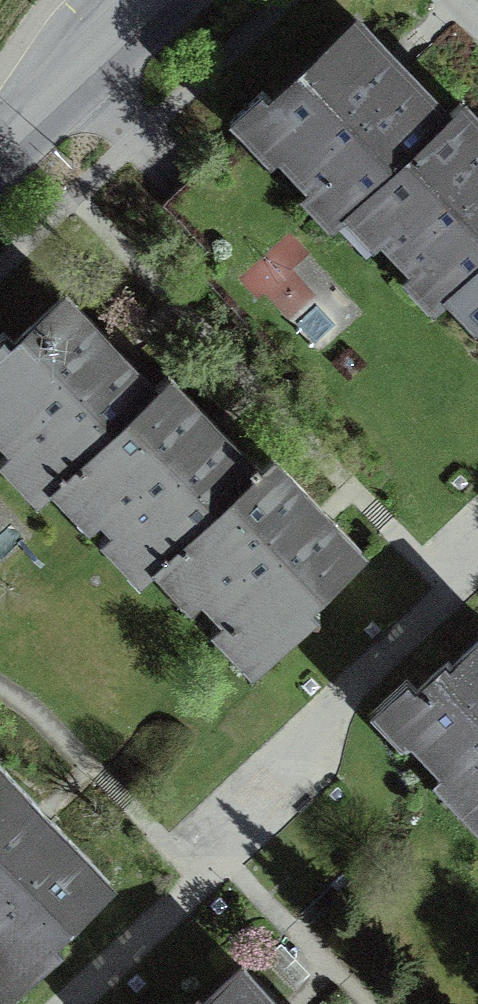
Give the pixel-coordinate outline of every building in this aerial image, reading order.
[(334,198),(450,90),(397,34),(365,0),(322,0),(219,97),(324,208),(334,198)] [(450,90),(334,198),(423,292),(442,274),(477,242),(477,90),(465,76),(450,90)] [(442,274),(477,312),(477,242),(442,274)] [(22,467),(145,351),(99,303),(51,253),(0,302),(0,457),(15,473),(22,467)] [(145,351),(22,467),(124,573),(139,560),(270,434),(219,382),(169,329),(145,351)] [(324,492),(270,434),(139,560),(248,674),(379,549),(324,492)] [(366,713),(477,824),(477,601),(366,713)] [(116,886),(58,827),(0,767),(0,1000),(116,886)] [(281,1001),(228,944),(162,1003),(284,1003),(281,1001)]
